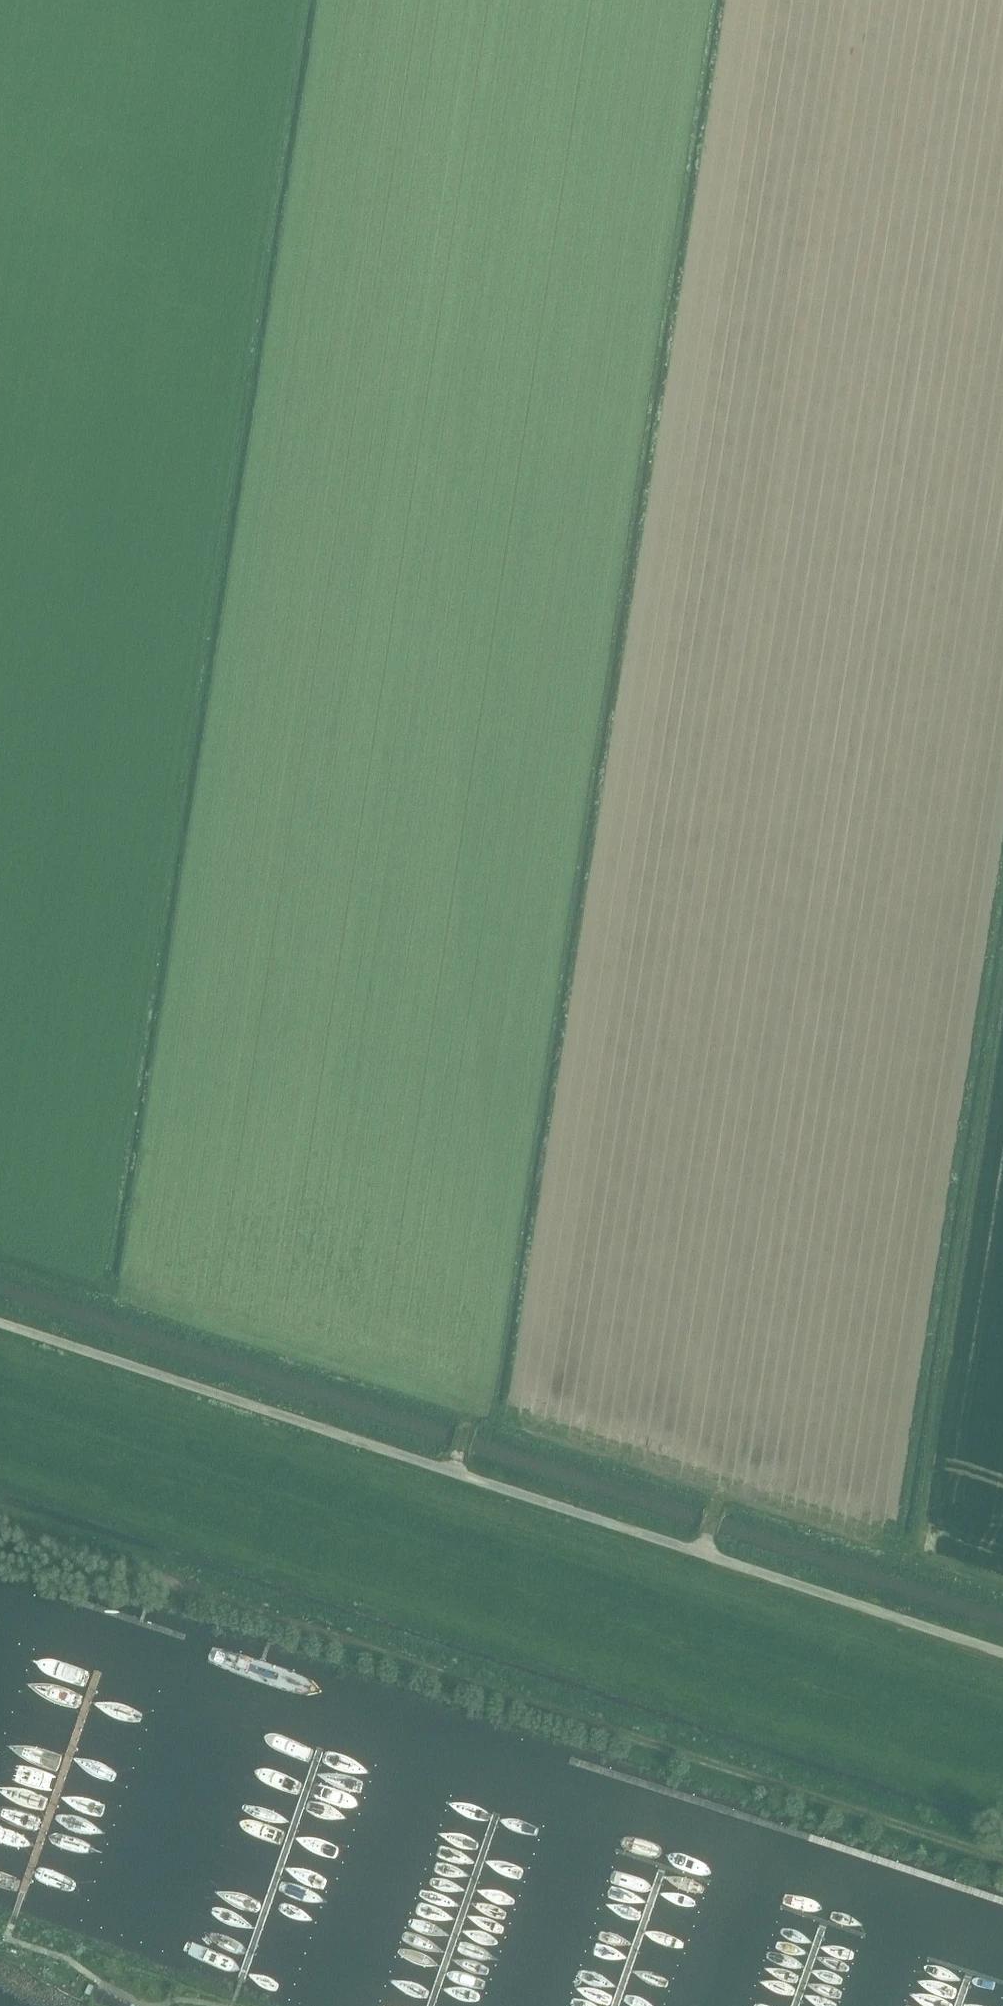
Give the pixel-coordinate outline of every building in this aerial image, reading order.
[(99,2005),(102,2005),(130,2005),(104,1993),(99,2005)]
